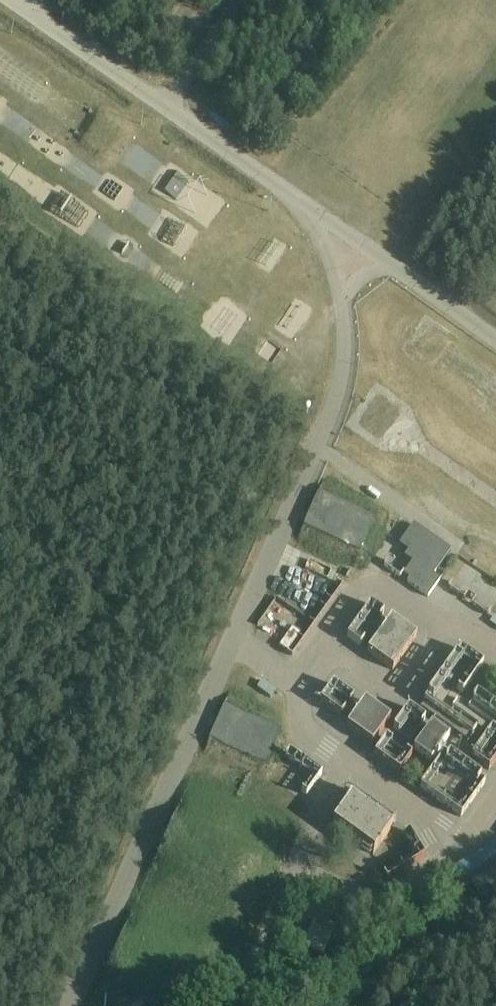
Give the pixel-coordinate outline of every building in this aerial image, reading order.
[(112,200),(120,187),(109,179),(100,192),(112,200)] [(373,517),(316,492),(300,527),(358,552),(373,517)] [(451,552),(414,525),(399,545),(408,551),(405,557),(413,562),(405,573),(412,577),(407,583),(428,598),(441,580),(434,576),(451,552)] [(343,635),(363,650),(388,615),(368,601),(343,635)] [(392,619),(369,652),(394,670),(417,637),(392,619)] [(293,628),(279,647),(287,652),(300,633),(293,628)] [(483,666),(461,650),(425,702),(483,744),(473,758),(490,770),(495,761),(495,708),(477,695),(473,700),(464,693),(483,666)] [(318,702),(344,712),(352,690),(327,680),(318,702)] [(390,720),(366,701),(347,726),(372,744),(390,720)] [(407,702),(390,723),(399,730),(416,709),(407,702)] [(279,732),(220,706),(206,740),(264,766),(279,732)] [(432,763),(449,737),(431,725),(414,750),(432,763)] [(399,765),(406,747),(382,738),(375,755),(399,765)] [(310,787),(321,771),(288,749),(277,765),(310,787)] [(445,791),(439,801),(457,813),(482,774),(449,754),(431,782),(445,791)] [(391,830),(351,801),(334,825),(374,854),(391,830)] [(323,960),(335,932),(315,924),(303,952),(323,960)]
